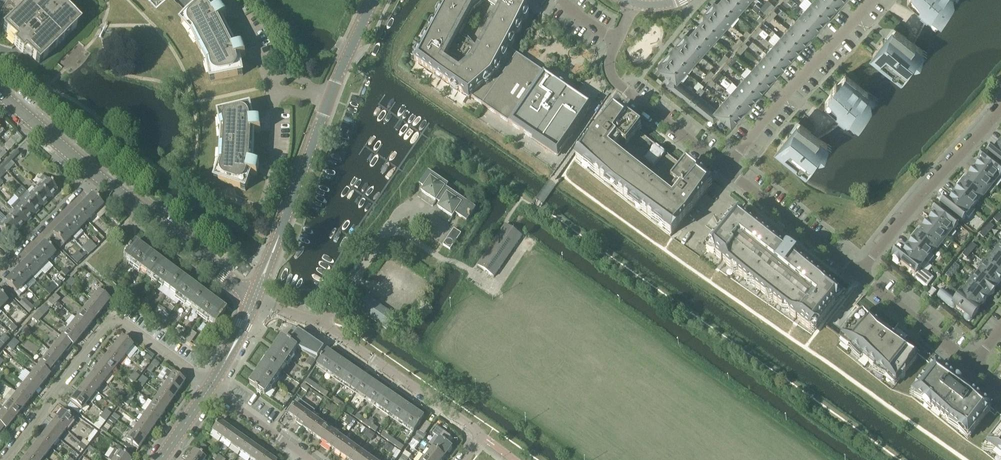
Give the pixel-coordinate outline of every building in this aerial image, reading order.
[(2,28),(16,42),(13,45),(14,46),(22,54),(25,51),(38,65),(54,49),(55,49),(64,40),(63,40),(80,24),(66,10),(69,7),(61,0),(58,0),(57,1),(56,0),(31,0),(28,3),(27,3),(18,12),(2,28)] [(199,50),(229,35),(221,21),(227,17),(226,16),(226,15),(223,9),(221,10),(221,9),(215,12),(204,0),(192,11),(180,23),(185,29),(189,37),(196,44),(199,50)] [(438,18),(414,62),(469,99),(471,97),(482,105),(517,55),(508,49),(525,18),(529,11),(513,0),(491,0),(495,3),(502,8),(479,50),(474,47),(466,38),(464,41),(456,36),(470,9),(481,0),(447,0),(438,18)] [(742,0),(723,0),(738,12),(745,3),(745,4),(746,3),(742,0)] [(828,0),(813,0),(812,0),(812,1),(827,13),(828,14),(833,9),(832,8),(834,5),(828,0)] [(939,18),(953,0),(911,0),(918,6),(929,14),(930,15),(934,18),(937,20),(939,18)] [(710,8),(728,22),(735,13),(719,1),(716,5),(714,3),(710,8)] [(827,13),(812,1),(805,9),(822,23),(827,18),(824,16),(827,13)] [(708,15),(706,18),(721,30),(728,22),(710,8),(706,13),(708,15)] [(822,23),(805,9),(798,18),(813,30),(816,26),(818,28),(822,23)] [(701,23),(699,26),(714,38),(720,30),(721,31),(721,30),(706,18),(705,17),(700,22),(701,23)] [(788,27),(787,28),(803,40),(804,42),(808,36),(807,35),(810,32),(795,20),(789,28),(788,27)] [(714,38),(699,26),(697,25),(693,30),(694,31),(692,34),(707,46),(713,38),(714,39),(714,38)] [(781,35),(780,36),(795,48),(797,50),(801,44),(800,43),(803,40),(787,28),(781,36),(781,35)] [(875,56),(888,66),(892,69),(892,72),(895,73),(897,74),(903,78),(923,52),(923,51),(915,44),(896,29),(895,29),(889,38),(887,37),(886,38),(873,54),(875,56)] [(707,46),(692,34),(691,33),(688,37),(686,35),(682,41),(699,54),(705,46),(706,47),(707,46)] [(236,49),(229,35),(199,50),(202,57),(204,66),(208,74),(210,82),(243,75),(240,59),(246,57),(245,56),(247,55),(243,48),(243,49),(242,47),(236,49)] [(774,44),(773,44),(788,57),(790,58),(794,52),(793,51),(795,48),(780,36),(774,44)] [(680,47),(677,50),(693,62),(699,54),(682,41),(678,46),(680,47)] [(766,52),(766,53),(781,65),(782,66),(787,60),(786,60),(788,57),(773,44),(767,52),(766,52)] [(671,52),(667,57),(685,70),(691,62),(692,63),(693,62),(677,50),(676,49),(673,53),(671,52)] [(759,60),(758,61),(774,73),(775,74),(779,68),(781,65),(766,53),(760,60),(759,60)] [(558,157),(592,106),(517,55),(482,105),(558,157)] [(685,70),(667,57),(663,62),(664,63),(661,67),(667,73),(668,72),(674,76),(678,79),(685,70)] [(774,73),(758,61),(752,68),(751,69),(767,81),(768,82),(772,76),(771,76),(774,73)] [(745,76),(744,77),(759,89),(761,90),(765,84),(764,84),(767,81),(751,69),(745,76)] [(837,82),(836,84),(831,89),(831,91),(832,92),(825,101),(836,110),(847,118),(848,119),(855,124),(875,98),(874,96),(861,86),(846,75),(839,83),(837,82)] [(678,79),(674,76),(668,84),(672,87),(672,88),(678,93),(679,92),(691,101),(697,94),(678,79)] [(744,77),(738,85),(755,98),(759,93),(757,92),(759,89),(744,77)] [(755,98),(738,85),(731,94),(745,105),(746,106),(749,102),(751,104),(755,98)] [(730,93),(723,101),(741,115),(745,110),(743,108),(745,105),(731,94),(730,93)] [(697,94),(691,101),(703,111),(702,112),(709,118),(710,117),(714,120),(720,112),(717,109),(697,94)] [(723,101),(717,109),(720,112),(726,117),(725,118),(731,124),(735,119),(737,120),(741,115),(723,101)] [(220,148),(253,150),(254,134),(261,133),(260,131),(261,131),(261,124),(260,124),(259,123),(253,123),(250,107),(217,114),(219,122),(218,132),(220,141),(220,148)] [(613,113),(576,161),(583,167),(665,232),(671,236),(671,235),(708,188),(709,188),(614,112),(613,113)] [(800,123),(793,131),(792,131),(790,131),(777,148),(779,149),(784,153),(796,163),(797,165),(799,167),(802,167),(807,172),(828,145),(819,138),(800,123)] [(5,149),(8,152),(15,145),(9,140),(2,147),(5,149)] [(999,143),(994,150),(992,149),(987,155),(1000,166),(1000,145),(999,143)] [(253,150),(220,148),(220,155),(217,164),(216,173),(213,181),(230,186),(245,192),(251,176),(257,177),(257,176),(259,176),(259,168),(258,168),(259,167),(253,166),(253,150)] [(7,159),(10,162),(18,153),(16,150),(7,159)] [(993,185),(1000,176),(1000,171),(983,156),(978,162),(980,164),(974,171),(993,185)] [(0,166),(0,168),(6,174),(12,168),(8,164),(10,162),(7,159),(0,166)] [(421,192),(436,201),(440,204),(438,208),(452,218),(454,214),(466,222),(475,208),(446,188),(448,185),(428,171),(419,185),(424,188),(421,192)] [(964,176),(961,181),(983,198),(993,185),(974,171),(969,178),(966,176),(965,176),(964,176)] [(42,183),(36,188),(48,199),(56,191),(42,177),(39,181),(42,183)] [(983,198),(961,181),(957,185),(957,186),(957,187),(958,188),(952,195),(972,210),(983,198)] [(36,188),(29,196),(41,207),(48,199),(36,188)] [(41,207),(29,196),(26,192),(18,200),(33,215),(41,207)] [(84,204),(94,214),(99,219),(106,213),(104,211),(106,209),(92,195),(84,204)] [(972,210),(952,195),(947,202),(945,200),(940,207),(961,223),(972,210)] [(33,215),(18,200),(10,208),(13,212),(25,223),(33,215)] [(84,204),(76,211),(86,222),(94,214),(84,204)] [(934,216),(928,223),(947,238),(958,225),(937,209),(932,215),(934,216)] [(86,222),(76,211),(68,219),(82,233),(83,234),(86,230),(82,226),(86,222)] [(13,212),(5,219),(17,231),(25,223),(13,212)] [(1000,220),(1000,217),(998,214),(993,220),(997,224),(1000,220)] [(838,296),(793,260),(799,253),(790,244),(783,252),(743,220),(741,223),(734,217),(720,235),(710,248),(717,254),(715,256),(720,260),(721,261),(722,260),(726,263),(725,264),(796,320),(797,319),(800,322),(799,323),(810,331),(816,324),(818,326),(835,305),(833,303),(838,296)] [(5,219),(0,225),(0,230),(3,233),(1,235),(6,240),(8,238),(9,239),(17,231),(5,219)] [(68,219),(60,227),(71,237),(74,241),(82,233),(68,219)] [(113,222),(107,227),(112,232),(118,227),(113,222)] [(918,229),(915,233),(936,250),(947,238),(928,223),(923,230),(921,229),(920,229),(920,228),(919,228),(919,229),(918,229)] [(984,230),(988,234),(994,228),(989,224),(984,230)] [(505,225),(477,266),(494,277),(522,236),(505,225)] [(71,237),(60,227),(52,235),(63,245),(71,237)] [(112,232),(107,227),(103,232),(107,236),(112,232)] [(443,246),(450,251),(461,234),(454,229),(443,246)] [(988,234),(984,230),(979,236),(983,239),(988,234)] [(936,250),(915,233),(911,237),(911,238),(911,239),(911,240),(912,240),(906,247),(926,263),(936,250)] [(96,238),(101,243),(104,240),(99,235),(96,238)] [(81,248),(88,255),(96,248),(89,240),(81,248)] [(36,251),(46,262),(54,254),(44,243),(36,251)] [(145,274),(156,260),(133,243),(122,257),(145,274)] [(972,244),(967,250),(971,254),(976,248),(972,244)] [(926,263),(906,247),(901,254),(897,252),(892,258),(894,259),(893,261),(898,265),(899,263),(914,275),(913,276),(913,277),(914,277),(914,278),(925,286),(925,287),(926,286),(927,286),(930,283),(933,279),(921,269),(926,263)] [(62,252),(67,257),(71,253),(66,248),(62,252)] [(971,254),(967,250),(962,256),(966,259),(971,254)] [(46,262),(36,251),(28,259),(39,269),(46,262)] [(994,255),(992,253),(986,260),(988,262),(986,265),(1000,277),(1000,260),(994,255)] [(39,269),(28,259),(20,267),(31,277),(39,269)] [(179,277),(156,260),(145,274),(168,291),(179,277)] [(240,261),(235,268),(246,276),(251,269),(240,261)] [(986,265),(983,263),(977,270),(980,272),(977,275),(995,289),(1000,281),(1000,277),(986,265)] [(950,270),(954,274),(959,268),(955,264),(950,270)] [(20,267),(13,274),(23,285),(31,277),(20,267)] [(59,274),(60,275),(63,278),(69,272),(65,268),(59,274)] [(954,274),(950,270),(945,276),(950,280),(954,274)] [(971,282),(969,285),(986,299),(990,295),(991,295),(992,295),(993,295),(993,294),(994,293),(994,292),(994,291),(994,290),(995,289),(977,275),(975,273),(969,280),(971,282)] [(23,285),(13,274),(5,282),(15,293),(19,297),(21,295),(17,291),(21,287),(24,291),(27,288),(23,285)] [(60,275),(52,283),(52,284),(56,288),(57,289),(65,280),(63,278),(60,275)] [(202,294),(179,277),(168,291),(191,308),(202,294)] [(70,278),(64,285),(69,290),(75,283),(70,278)] [(52,284),(52,283),(51,282),(44,290),(45,291),(49,295),(56,288),(52,284)] [(969,285),(960,295),(978,309),(981,305),(982,305),(983,304),(986,299),(969,285)] [(49,295),(45,291),(41,295),(45,299),(49,295)] [(957,293),(952,299),(942,291),(937,297),(951,308),(952,309),(953,309),(954,308),(955,308),(955,307),(965,315),(964,315),(964,316),(964,317),(964,318),(964,319),(964,320),(965,321),(966,321),(967,322),(968,322),(969,322),(970,321),(971,321),(971,320),(972,319),(979,310),(978,309),(960,295),(957,293)] [(89,302),(100,311),(109,301),(97,292),(89,302)] [(924,293),(921,298),(925,301),(929,296),(924,293)] [(54,294),(48,301),(53,306),(60,300),(54,294)] [(224,311),(202,294),(191,308),(213,325),(224,311)] [(387,330),(396,318),(367,297),(358,310),(387,330)] [(19,303),(29,313),(31,311),(32,313),(39,306),(36,303),(32,307),(24,298),(19,303)] [(139,308),(144,311),(148,307),(147,306),(150,302),(146,298),(139,308)] [(89,302),(81,313),(92,322),(100,311),(89,302)] [(43,306),(38,311),(44,317),(50,312),(43,306)] [(169,315),(158,306),(150,315),(162,324),(169,315)] [(44,317),(38,311),(31,318),(36,323),(40,319),(49,327),(51,323),(44,317)] [(92,322),(81,313),(73,323),(84,332),(92,322)] [(988,412),(982,407),(980,402),(944,374),(943,374),(939,373),(933,369),(917,357),(900,344),(900,345),(899,344),(897,343),(891,338),(880,329),(863,315),(863,316),(861,315),(842,340),(897,383),(910,398),(965,441),(982,452),(993,459),(1000,459),(1000,419),(988,412)] [(73,323),(64,333),(76,342),(84,332),(73,323)] [(14,325),(6,332),(10,336),(18,329),(14,325)] [(174,333),(183,339),(187,334),(178,328),(174,333)] [(324,349),(293,328),(285,340),(297,349),(315,361),(324,349)] [(76,342),(64,333),(56,343),(67,352),(72,346),(72,347),(76,342)] [(113,347),(124,356),(132,346),(121,338),(113,347)] [(282,338),(266,362),(281,372),(297,349),(285,340),(282,338)] [(13,339),(1,352),(5,356),(10,350),(16,355),(19,352),(15,348),(18,344),(13,339)] [(192,346),(196,349),(201,343),(197,339),(192,346)] [(56,343),(48,354),(57,361),(65,352),(67,353),(67,352),(56,343)] [(113,347),(105,357),(116,366),(124,356),(113,347)] [(341,383),(351,368),(327,351),(316,366),(341,383)] [(57,361),(48,354),(40,364),(51,373),(54,369),(52,368),(57,361)] [(116,366),(105,357),(98,366),(109,375),(116,366)] [(281,372),(266,362),(249,386),(265,396),(281,372)] [(40,364),(32,374),(43,383),(49,376),(49,375),(51,373),(40,364)] [(109,375),(98,366),(90,376),(101,385),(109,375)] [(351,368),(341,383),(365,399),(375,384),(351,368)] [(139,379),(145,384),(148,380),(147,380),(151,374),(146,370),(139,379)] [(164,385),(177,393),(184,382),(166,370),(163,374),(165,375),(161,381),(165,384),(164,385)] [(32,374),(23,384),(35,394),(43,383),(32,374)] [(101,385),(90,376),(82,385),(93,394),(101,385)] [(145,384),(139,379),(134,386),(140,391),(143,388),(142,388),(145,384)] [(328,394),(308,380),(305,383),(326,397),(328,394)] [(23,384),(15,395),(27,404),(35,394),(23,384)] [(375,384),(365,399),(389,416),(399,401),(375,384)] [(82,385),(75,395),(89,406),(91,404),(88,401),(93,394),(82,385)] [(177,393),(164,385),(158,395),(170,403),(177,393)] [(120,402),(129,390),(123,386),(114,398),(120,402)] [(15,395),(7,405),(19,414),(27,404),(15,395)] [(89,406),(75,395),(69,402),(70,402),(67,405),(72,409),(79,415),(81,411),(85,405),(88,407),(89,406)] [(125,399),(130,403),(133,399),(128,395),(125,399)] [(158,395),(152,403),(164,412),(170,403),(158,395)] [(331,401),(350,415),(353,411),(333,398),(331,401)] [(303,429),(312,417),(315,412),(300,401),(296,405),(289,415),(298,422),(297,423),(303,428),(303,429)] [(399,401),(389,416),(413,433),(424,418),(399,401)] [(152,403),(145,413),(157,422),(164,412),(152,403)] [(7,405),(0,414),(0,416),(10,424),(19,414),(7,405)] [(61,412),(53,422),(65,431),(75,417),(64,409),(61,413),(61,412)] [(108,417),(103,413),(99,417),(100,418),(94,426),(99,429),(108,417)] [(145,413),(139,423),(151,431),(157,422),(145,413)] [(355,418),(375,433),(378,429),(357,414),(355,418)] [(1,434),(4,430),(5,431),(10,424),(0,416),(0,433),(1,434)] [(312,417),(303,429),(313,435),(321,423),(312,417)] [(116,422),(111,418),(101,431),(105,434),(113,424),(114,425),(116,422)] [(65,431),(53,422),(46,431),(57,440),(65,431)] [(220,439),(228,429),(218,422),(211,432),(220,439)] [(420,432),(425,435),(431,425),(427,422),(420,432)] [(151,431),(139,423),(132,432),(144,441),(151,431)] [(321,423),(313,435),(322,442),(331,430),(321,423)] [(432,449),(444,457),(451,448),(445,443),(450,437),(437,428),(432,434),(439,440),(432,449)] [(237,436),(228,429),(220,439),(230,446),(237,436)] [(340,437),(331,430),(322,442),(332,449),(340,437)] [(46,431),(39,440),(50,449),(57,440),(46,431)] [(144,441),(132,432),(125,442),(123,446),(134,453),(136,450),(137,451),(144,441)] [(416,436),(421,440),(423,441),(426,436),(419,432),(416,436)] [(381,436),(401,451),(404,447),(383,433),(381,436)] [(247,443),(237,436),(230,446),(239,453),(247,443)] [(340,437),(332,449),(341,456),(350,444),(340,437)] [(50,449),(39,440),(32,449),(43,458),(50,449)] [(256,449),(247,443),(239,453),(249,459),(256,449)] [(341,456),(347,459),(353,459),(359,451),(350,444),(341,456)] [(385,450),(389,445),(387,444),(384,449),(383,448),(379,454),(382,456),(385,450)] [(202,445),(198,450),(202,453),(206,447),(202,445)] [(394,449),(389,445),(385,450),(391,454),(394,449)] [(81,456),(86,459),(87,459),(94,451),(89,447),(81,456)] [(24,458),(27,459),(41,459),(43,458),(32,449),(24,458)] [(249,459),(250,459),(263,459),(266,456),(256,449),(249,459)] [(432,449),(426,458),(428,459),(442,459),(444,457),(432,449)] [(107,459),(130,459),(131,457),(120,450),(118,453),(114,450),(107,459)] [(205,459),(193,451),(187,459),(204,459),(205,459)] [(353,459),(367,459),(369,458),(359,451),(353,459)]
